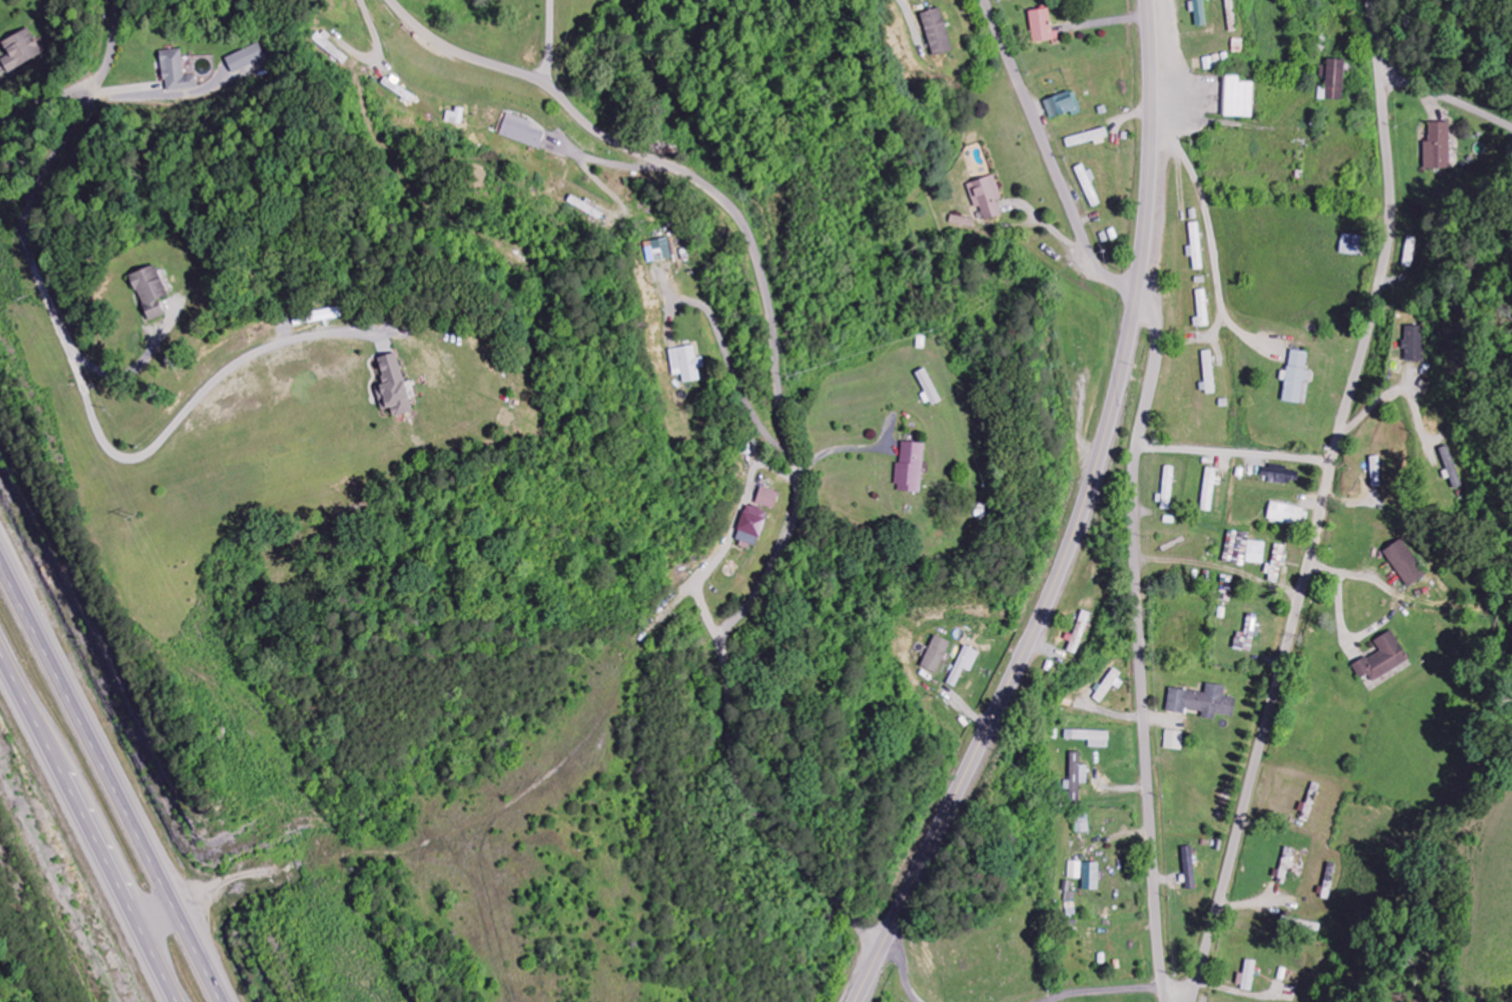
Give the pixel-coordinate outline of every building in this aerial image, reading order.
[(1190,3),(1190,13),(1195,13),(1196,27),(1206,26),(1205,0),(1193,0),(1193,3),(1190,3)] [(921,15),(934,57),(954,51),(940,9),(921,15)] [(1029,12),(1034,43),(1055,39),(1049,9),(1029,12)] [(2,61),(10,74),(45,54),(31,28),(4,43),(11,56),(2,61)] [(270,60),(262,43),(227,60),(235,77),(270,60)] [(162,51),(165,91),(198,89),(197,76),(185,77),(183,50),(162,51)] [(1345,60),(1328,60),(1327,88),(1321,88),(1320,100),(1344,101),(1345,60)] [(1225,117),(1253,118),(1254,83),(1240,82),(1241,76),(1226,76),(1225,117)] [(1044,101),(1051,120),(1072,112),(1074,117),(1083,114),(1074,90),(1044,101)] [(466,109),(458,108),(457,113),(448,112),(447,123),(464,125),(466,109)] [(500,136),(540,150),(546,133),(531,128),(533,122),(508,114),(500,136)] [(1424,170),(1450,170),(1451,123),(1429,123),(1429,142),(1425,142),(1424,170)] [(1096,142),(1096,144),(1110,140),(1107,129),(1066,140),(1069,149),(1096,142)] [(1078,167),(1090,208),(1100,205),(1093,180),(1095,179),(1093,171),(1087,172),(1085,165),(1078,167)] [(980,207),(985,221),(1005,215),(993,176),(967,184),(975,209),(980,207)] [(976,220),(951,216),(950,224),(974,228),(976,220)] [(1187,247),(1188,258),(1194,257),(1194,271),(1203,271),(1201,223),(1190,224),(1192,247),(1187,247)] [(1340,254),(1363,257),(1366,238),(1343,234),(1340,254)] [(1414,268),(1417,238),(1408,237),(1405,267),(1414,268)] [(672,260),(670,240),(646,242),(648,262),(672,260)] [(165,316),(159,300),(168,297),(156,265),(130,275),(149,322),(165,316)] [(1199,318),(1194,318),(1195,327),(1209,327),(1207,290),(1197,291),(1199,318)] [(343,322),(342,311),(293,313),(293,324),(343,322)] [(1404,361),(1424,362),(1426,328),(1406,326),(1404,361)] [(701,381),(699,369),(705,369),(704,358),(697,359),(695,347),(670,349),(673,376),(683,375),(684,383),(701,381)] [(1283,402),(1301,404),(1304,382),(1310,382),(1311,372),(1306,371),(1309,353),(1291,351),(1289,373),(1282,372),(1281,381),(1286,382),(1283,402)] [(1205,395),(1215,395),(1214,352),(1204,352),(1205,395)] [(414,412),(396,353),(376,359),(385,387),(375,390),(382,412),(390,409),(393,419),(414,412)] [(931,402),(934,407),(943,402),(926,369),(915,375),(930,403),(931,402)] [(922,494),(925,444),(902,443),(901,464),(897,464),(896,492),(922,494)] [(1461,488),(1452,446),(1443,448),(1452,490),(1461,488)] [(1296,484),(1297,468),(1264,466),(1263,482),(1296,484)] [(1163,510),(1173,511),(1174,468),(1164,467),(1163,510)] [(1217,469),(1206,468),(1203,512),(1213,513),(1217,469)] [(780,493),(761,488),(756,505),(775,509),(780,493)] [(1302,527),(1306,509),(1272,502),(1268,520),(1302,527)] [(769,513),(748,506),(735,542),(756,550),(769,513)] [(1229,533),(1226,556),(1241,558),(1241,564),(1245,565),(1249,536),(1229,533)] [(1429,574),(1403,539),(1384,553),(1410,588),(1429,574)] [(1264,565),(1266,543),(1249,541),(1247,563),(1264,565)] [(1288,549),(1276,546),(1272,567),(1269,566),(1266,582),(1280,585),(1288,549)] [(1074,636),(1067,634),(1065,641),(1071,643),(1068,652),(1077,656),(1092,615),(1083,611),(1074,636)] [(1256,628),(1257,620),(1248,618),(1245,634),(1237,633),(1234,650),(1252,653),(1255,637),(1259,638),(1261,629),(1256,628)] [(1373,682),(1410,663),(1393,632),(1375,642),(1380,652),(1353,667),(1360,681),(1369,676),(1373,682)] [(937,676),(951,643),(935,636),(921,668),(937,676)] [(971,673),(980,653),(965,646),(948,685),(956,689),(965,670),(971,673)] [(1114,686),(1118,688),(1125,676),(1113,669),(1095,700),(1103,705),(1114,686)] [(1170,689),(1167,713),(1185,716),(1186,710),(1203,713),(1202,719),(1215,721),(1216,715),(1234,718),(1237,699),(1225,697),(1226,687),(1207,685),(1205,694),(1170,689)] [(1110,749),(1110,732),(1066,731),(1066,740),(1090,741),(1090,748),(1110,749)] [(1165,750),(1183,751),(1183,733),(1166,732),(1165,750)] [(1071,781),(1065,781),(1066,791),(1071,791),(1072,803),(1082,803),(1081,785),(1088,785),(1088,767),(1082,767),(1082,753),(1071,753),(1071,781)] [(1077,834),(1090,833),(1089,813),(1076,814),(1077,834)] [(1185,891),(1195,890),(1194,848),(1184,848),(1185,891)] [(1273,878),(1287,881),(1289,869),(1292,870),(1296,851),(1286,848),(1280,872),(1275,870),(1273,878)] [(1083,891),(1099,891),(1100,864),(1069,863),(1069,879),(1084,879),(1083,891)] [(1076,893),(1065,893),(1066,904),(1077,903),(1076,893)] [(1321,934),(1322,926),(1291,920),(1292,915),(1284,913),(1281,926),(1321,934)] [(1237,989),(1254,990),(1257,961),(1246,961),(1245,975),(1238,974),(1237,989)]
